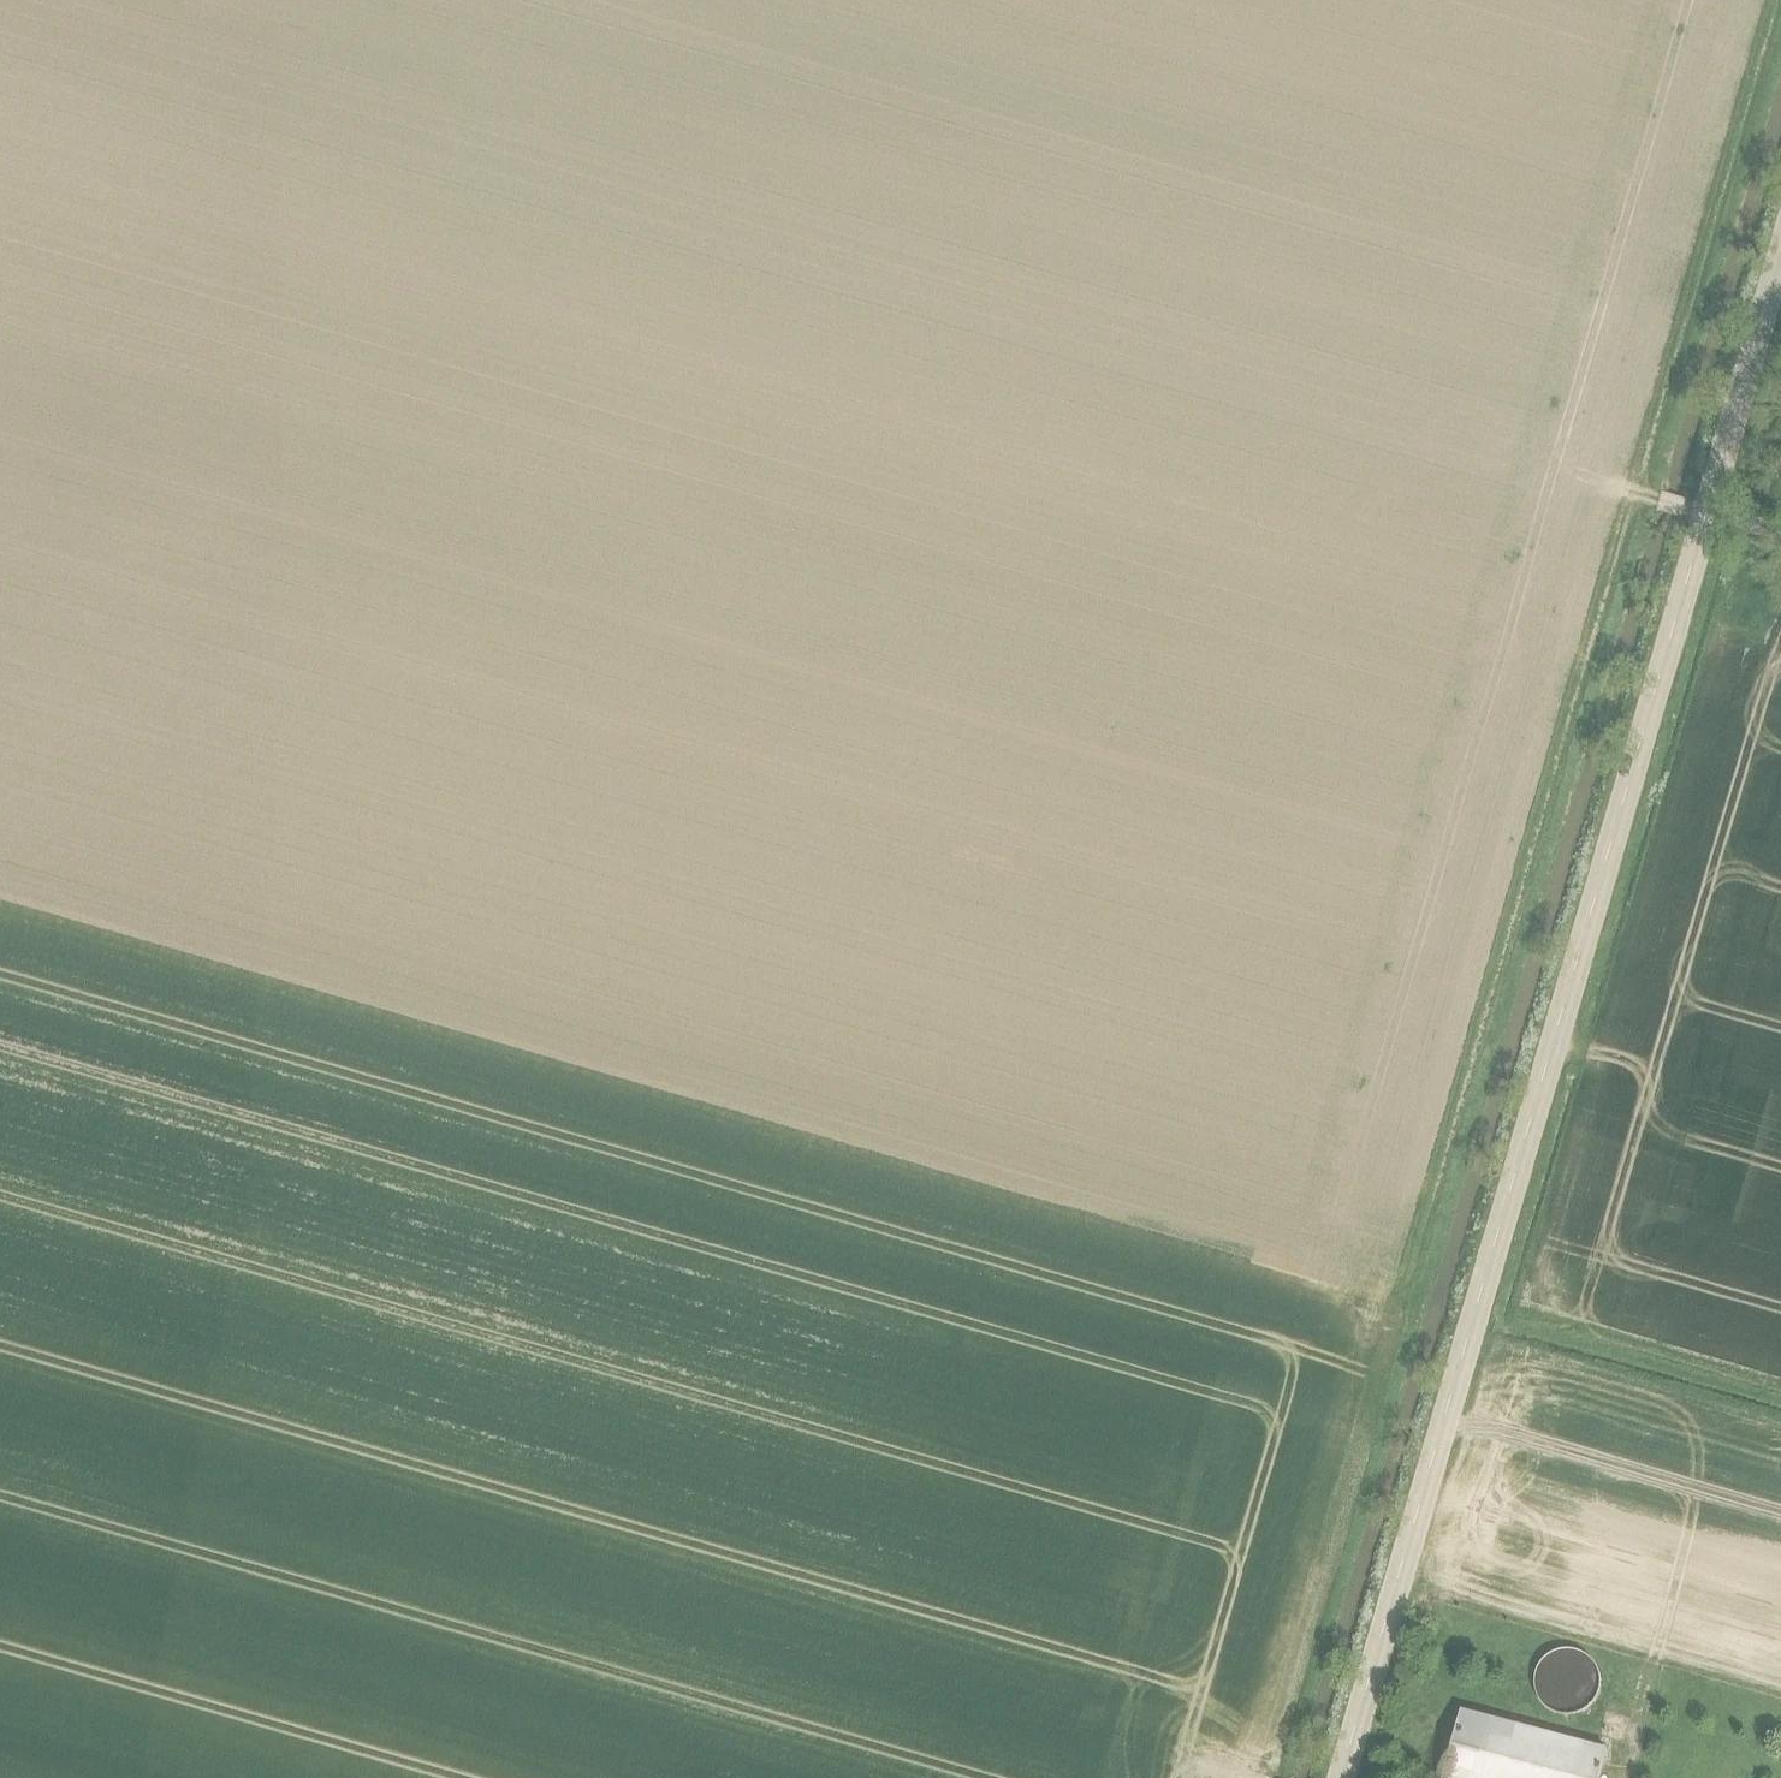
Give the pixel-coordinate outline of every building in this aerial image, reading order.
[(1585,1703),(1590,1653),(1545,1648),(1540,1698),(1585,1703)] [(1469,1709),(1450,1777),(1603,1777),(1611,1746),(1469,1709)]
